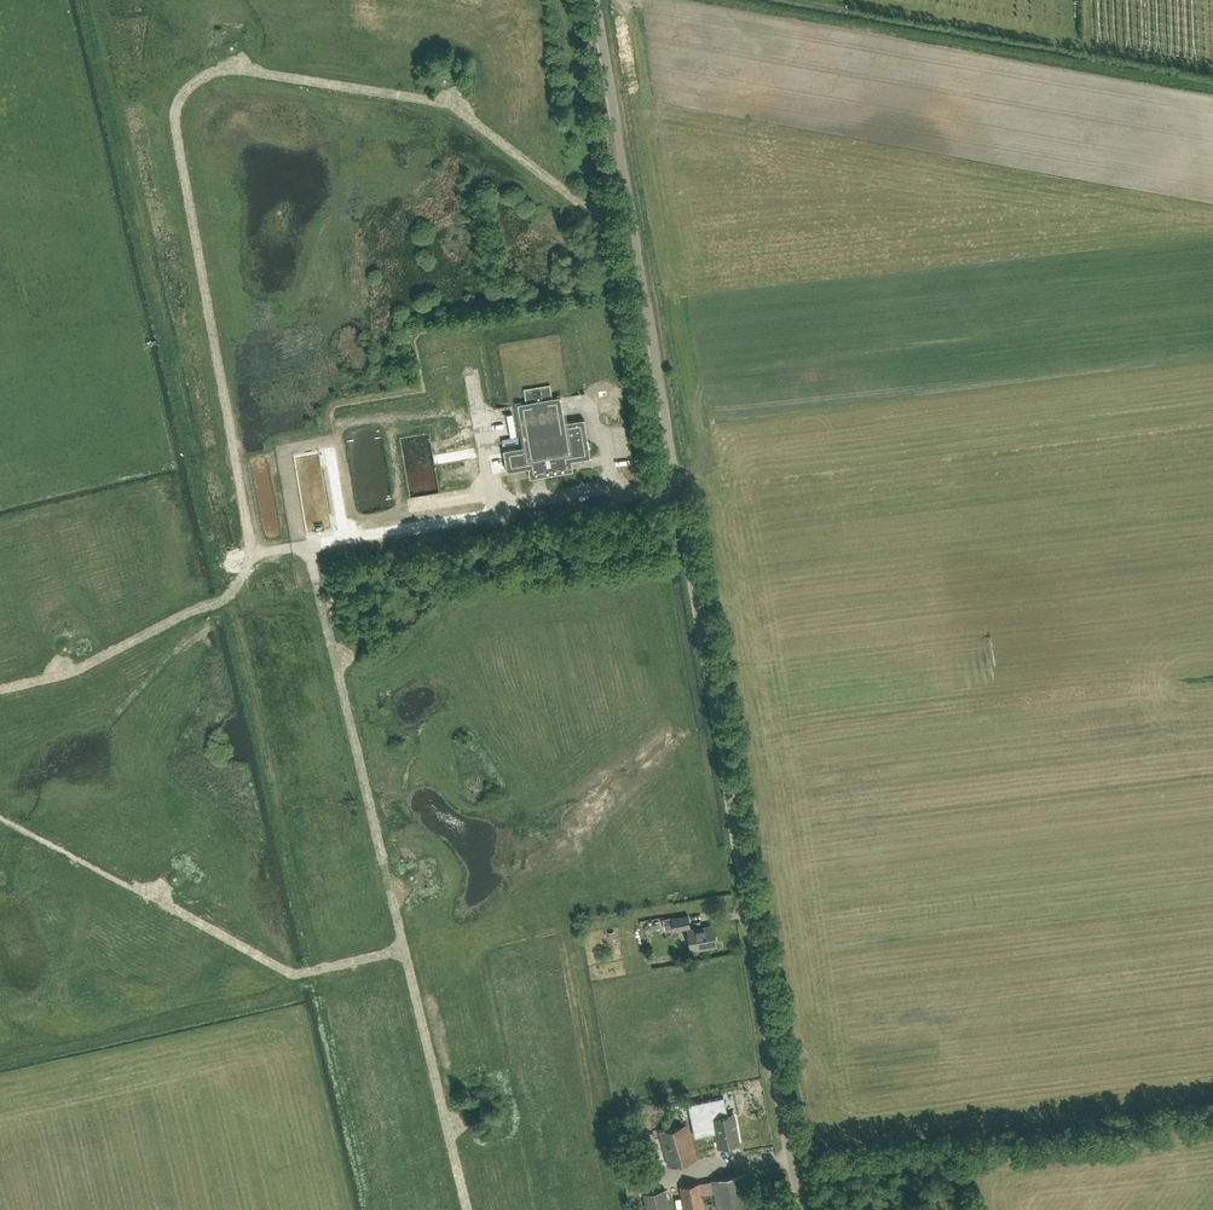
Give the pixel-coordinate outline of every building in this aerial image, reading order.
[(529,468),(530,478),(573,471),(571,461),(591,457),(584,419),(565,422),(560,396),(552,397),(550,385),(524,389),(526,402),(518,403),(525,447),(504,450),(507,472),(529,468)] [(669,931),(673,930),(673,932),(691,929),(690,921),(689,914),(671,918),(671,921),(664,923),(665,926),(668,925),(669,931)] [(717,946),(714,931),(713,926),(702,928),(688,931),(691,951),(717,946)] [(705,1134),(716,1132),(719,1147),(739,1144),(734,1115),(714,1119),(714,1120),(703,1122),(705,1134)] [(697,1159),(687,1124),(659,1132),(669,1167),(697,1159)] [(746,1173),(679,1187),(684,1209),(753,1209),(746,1173)] [(643,1194),(646,1209),(671,1209),(666,1189),(643,1194)]
